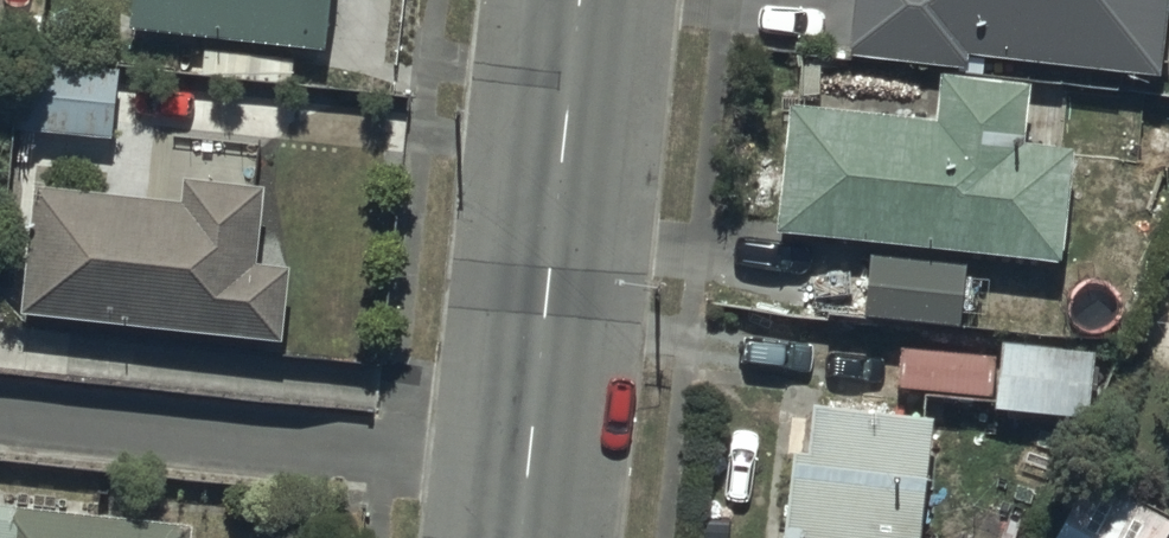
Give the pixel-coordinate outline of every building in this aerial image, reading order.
[(138,20),(207,26),(203,71),(295,80),(299,36),(328,39),(332,0),(140,0),(138,20)] [(858,45),(972,57),(974,39),(1166,58),(1168,33),(1168,0),(862,0),(858,45)] [(118,129),(122,56),(27,52),(25,125),(118,129)] [(796,91),(783,218),(1069,246),(1080,133),(1032,128),(1038,69),(948,60),(943,106),(796,91)] [(38,177),(26,301),(287,325),(294,253),(264,250),(272,173),(187,165),(185,191),(38,177)] [(873,248),(870,306),(968,311),(971,253),(873,248)] [(1109,343),(1000,333),(997,363),(993,401),(1102,412),(1109,343)] [(817,388),(811,441),(802,440),(791,534),(777,533),(776,537),(925,537),(941,403),(817,388)] [(1168,522),(1168,509),(1086,468),(1051,537),(1161,537),(1168,522)] [(0,492),(0,537),(195,537),(198,511),(0,492)]
